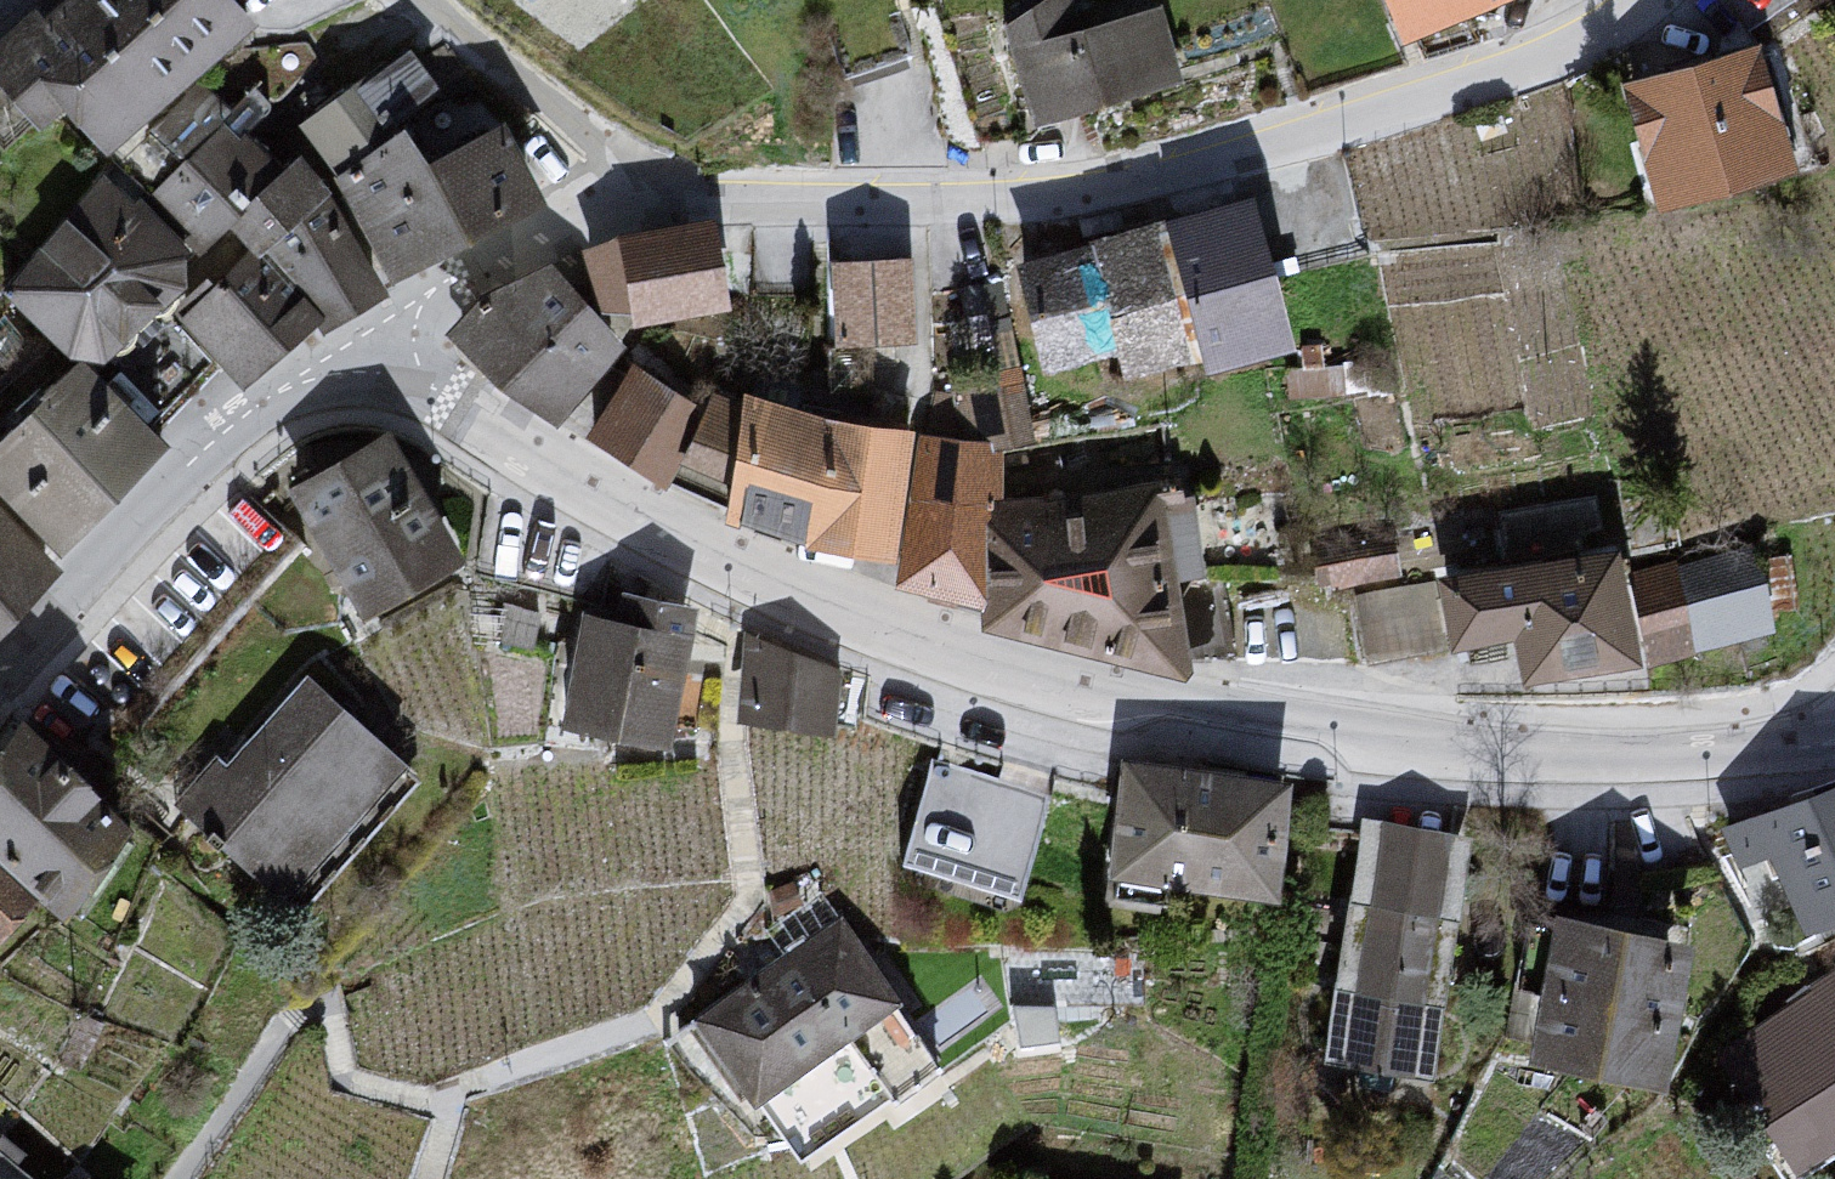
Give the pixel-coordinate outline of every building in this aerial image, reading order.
[(532,13),(551,0),(519,0),(532,13)] [(1003,29),(1028,131),(1178,90),(1159,11),(1078,18),(1071,0),(1057,0),(1003,29)] [(1410,33),(1487,0),(1400,0),(1410,33)] [(298,104),(388,266),(546,179),(494,87),(454,109),(415,39),(298,104)] [(1776,51),(1632,81),(1665,206),(1812,172),(1776,51)] [(1255,199),(1017,260),(1049,365),(1119,348),(1124,375),(1197,369),(1304,346),(1255,199)] [(711,227),(622,240),(632,323),(731,312),(711,227)] [(546,240),(459,318),(546,415),(633,338),(546,240)] [(915,260),(830,263),(836,342),(921,343),(915,260)] [(591,427),(664,464),(704,386),(632,349),(591,427)] [(0,446),(0,496),(57,552),(180,443),(96,359),(0,446)] [(856,424),(746,391),(733,515),(908,562),(918,432),(856,424)] [(1004,448),(918,432),(908,562),(990,603),(1004,448)] [(345,602),(385,614),(463,565),(385,437),(287,492),(345,602)] [(1164,490),(1010,510),(1002,608),(1149,665),(1197,671),(1164,490)] [(57,573),(0,521),(0,641),(57,573)] [(1397,537),(1324,540),(1325,566),(1398,563),(1397,537)] [(1622,543),(1446,571),(1459,643),(1517,636),(1525,672),(1645,660),(1629,574),(1622,543)] [(1755,547),(1629,574),(1654,672),(1781,629),(1755,547)] [(589,616),(575,723),(688,742),(700,621),(589,616)] [(849,682),(741,636),(740,724),(841,737),(849,682)] [(182,807),(295,895),(401,773),(316,689),(182,807)] [(902,842),(1020,879),(1050,783),(932,746),(902,842)] [(1126,765),(1113,881),(1285,900),(1293,793),(1126,765)] [(74,909),(112,868),(0,779),(0,846),(58,895),(74,909)] [(1725,831),(1740,873),(1776,859),(1798,924),(1834,912),(1834,791),(1725,831)] [(1361,823),(1326,1054),(1436,1079),(1475,848),(1361,823)] [(58,895),(0,846),(0,958),(58,895)] [(1561,912),(1541,1049),(1684,1081),(1702,930),(1561,912)] [(843,927),(693,1024),(757,1110),(895,1006),(843,927)] [(1807,1170),(1834,1153),(1834,984),(1717,1054),(1807,1170)]
